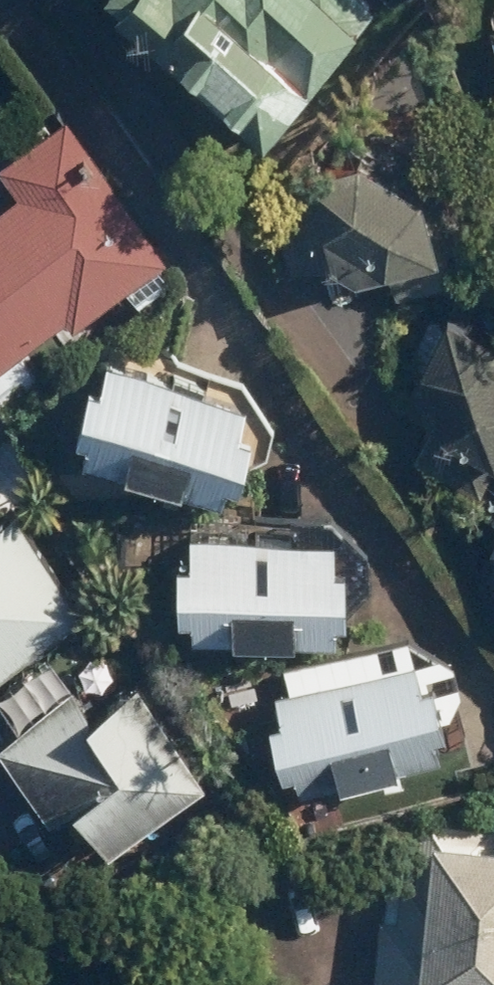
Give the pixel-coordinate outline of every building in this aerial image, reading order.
[(278,132),(390,0),(123,0),(278,132)] [(73,103),(57,114),(40,91),(3,118),(20,142),(3,154),(25,184),(0,202),(0,360),(82,299),(90,309),(136,275),(147,290),(188,260),(73,103)] [(286,152),(305,260),(392,244),(398,280),(471,267),(444,123),(286,152)] [(458,311),(451,313),(428,367),(457,474),(493,464),(493,327),(458,311)] [(240,461),(254,465),(265,418),(251,415),(257,389),(121,358),(117,374),(98,369),(87,418),(106,423),(98,457),(234,488),(240,461)] [(8,659),(97,599),(27,496),(0,514),(0,647),(8,659)] [(350,524),(206,520),(205,549),(191,549),(190,595),(204,595),(203,620),(347,624),(348,594),(362,594),(364,547),(349,546),(350,524)] [(443,645),(436,616),(282,655),(293,698),(281,701),(295,756),(308,753),(312,770),(465,731),(456,695),(475,691),(462,640),(443,645)] [(89,676),(12,729),(62,802),(90,782),(122,829),(214,767),(148,669),(104,699),(89,676)] [(391,830),(378,984),(483,984),(484,980),(493,981),(493,818),(429,812),(427,833),(391,830)]
